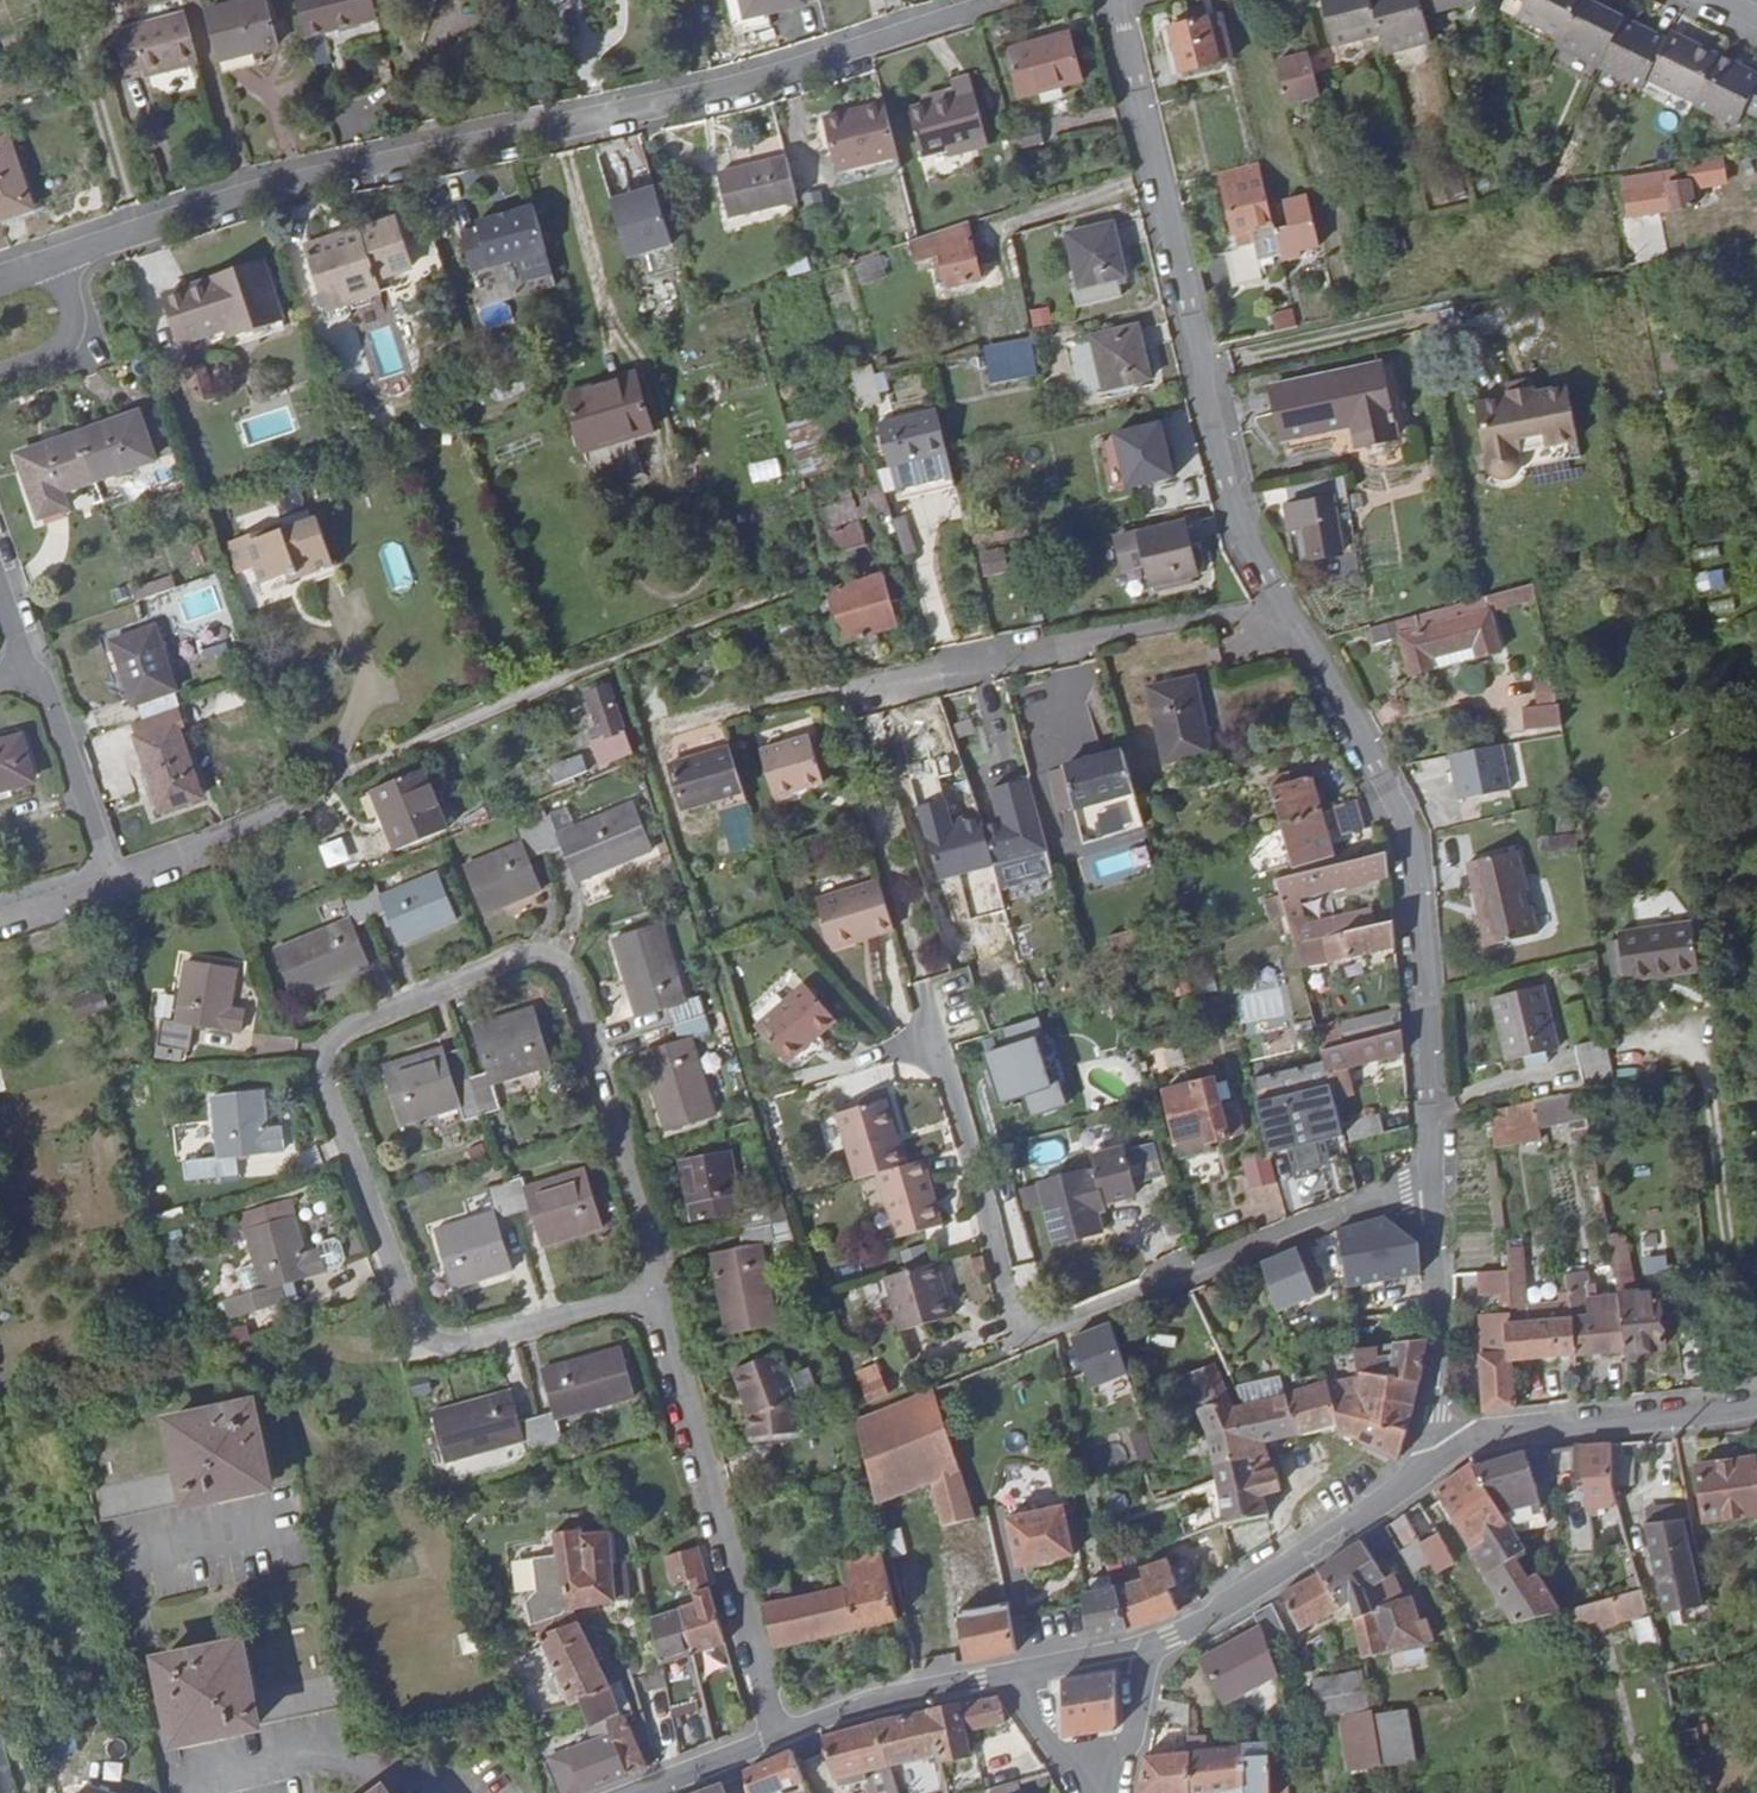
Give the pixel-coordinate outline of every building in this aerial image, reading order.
[(220,7),(232,57),(280,45),(268,0),(249,0),(220,7)] [(318,54),(381,39),(373,12),(370,0),(342,0),(305,9),(318,54)] [(805,0),(742,0),(747,17),(805,1),(805,0)] [(1377,30),(1369,0),(1319,0),(1330,41),(1377,30)] [(1377,30),(1382,49),(1428,36),(1421,11),(1418,0),(1369,0),(1377,30)] [(1421,11),(1461,0),(1418,0),(1421,11)] [(1502,4),(1561,34),(1577,0),(1504,0),(1502,4)] [(1623,16),(1592,0),(1577,0),(1561,34),(1556,43),(1599,64),(1623,16)] [(220,59),(232,57),(220,7),(207,10),(220,59)] [(195,61),(181,10),(112,28),(123,69),(140,64),(143,74),(195,61)] [(1642,86),(1646,76),(1666,38),(1623,16),(1599,64),(1642,86)] [(1210,20),(1173,28),(1182,71),(1220,63),(1234,60),(1223,17),(1210,20)] [(1646,76),(1695,100),(1718,54),(1670,31),(1666,38),(1646,76)] [(1011,50),(1024,99),(1082,84),(1069,36),(1011,50)] [(1718,54),(1695,100),(1693,102),(1738,123),(1746,109),(1756,115),(1756,74),(1718,54)] [(1321,101),(1309,57),(1279,64),(1291,109),(1321,101)] [(974,79),(960,82),(965,103),(979,99),(974,79)] [(969,138),(971,145),(989,140),(979,99),(965,103),(960,82),(952,84),(953,93),(925,101),(913,104),(924,148),(949,143),(969,138)] [(923,92),(925,101),(953,93),(952,84),(923,92)] [(840,167),(900,150),(886,96),(825,112),(840,167)] [(1042,125),(1011,134),(1016,151),(1047,143),(1042,125)] [(950,149),(971,145),(969,138),(949,143),(950,149)] [(3,221),(33,210),(8,141),(0,144),(0,212),(3,221)] [(951,153),(923,159),(926,174),(954,168),(951,153)] [(731,217),(799,200),(788,155),(721,173),(731,217)] [(1253,225),(1275,220),(1260,163),(1221,171),(1240,242),(1257,238),(1253,225)] [(1689,166),(1628,175),(1633,211),(1694,201),(1689,166)] [(674,243),(659,191),(618,203),(633,255),(674,243)] [(1277,228),(1284,257),(1322,247),(1308,195),(1285,201),(1290,225),(1277,228)] [(473,272),(548,251),(535,205),(512,212),(513,215),(500,219),(500,215),(477,222),(479,227),(462,233),(473,272)] [(980,275),(968,215),(921,229),(909,234),(911,250),(941,244),(948,281),(980,275)] [(1112,215),(1069,226),(1081,278),(1074,279),(1078,298),(1120,289),(1116,269),(1124,267),(1112,215)] [(314,267),(326,306),(379,289),(376,278),(413,265),(405,239),(370,251),(369,249),(314,267)] [(407,239),(405,239),(413,265),(414,265),(407,239)] [(859,283),(886,275),(879,251),(852,258),(859,283)] [(379,289),(383,301),(399,296),(401,302),(451,285),(442,256),(414,265),(413,265),(376,278),(379,289)] [(280,319),(262,264),(167,296),(184,343),(228,327),(231,336),(280,319)] [(383,301),(379,289),(326,306),(329,318),(383,301)] [(383,301),(360,309),(387,394),(398,412),(429,401),(427,381),(399,296),(383,301)] [(1149,369),(1136,316),(1092,326),(1104,380),(1149,369)] [(211,361),(194,366),(207,407),(224,402),(211,361)] [(1393,367),(1271,390),(1280,438),(1342,426),(1347,449),(1407,437),(1393,367)] [(1506,382),(1507,390),(1532,385),(1531,378),(1506,382)] [(629,383),(561,405),(579,459),(647,435),(629,383)] [(1519,451),(1579,440),(1569,386),(1533,393),(1532,385),(1507,390),(1508,397),(1474,403),(1484,461),(1485,462),(1486,464),(1487,466),(1488,467),(1489,468),(1491,469),(1492,470),(1494,471),(1496,472),(1498,472),(1500,472),(1502,472),(1503,472),(1505,472),(1507,471),(1509,471),(1511,469),(1512,469),(1513,468),(1514,467),(1515,467),(1516,465),(1517,463),(1518,462),(1519,460),(1519,458),(1519,456),(1519,455),(1519,453),(1519,451)] [(882,403),(877,388),(862,394),(866,409),(882,403)] [(285,397),(233,413),(243,447),(295,431),(285,397)] [(948,451),(942,424),(939,411),(881,425),(900,500),(957,486),(948,451)] [(122,464),(124,472),(151,462),(134,413),(78,433),(92,475),(122,464)] [(1160,413),(1115,423),(1126,474),(1171,465),(1160,413)] [(790,441),(823,434),(819,416),(787,423),(790,441)] [(92,475),(78,433),(17,455),(34,504),(38,516),(39,515),(65,507),(67,506),(63,494),(60,486),(92,475)] [(1582,459),(1579,440),(1519,451),(1519,453),(1519,455),(1519,456),(1519,458),(1519,460),(1518,462),(1517,463),(1516,465),(1515,467),(1514,467),(1513,468),(1512,469),(1511,469),(1509,471),(1507,471),(1505,472),(1503,472),(1502,472),(1500,472),(1498,472),(1496,472),(1494,471),(1492,470),(1491,469),(1489,468),(1488,467),(1487,466),(1486,464),(1485,462),(1484,461),(1488,478),(1490,480),(1492,481),(1495,482),(1498,482),(1500,482),(1503,482),(1505,482),(1508,481),(1510,480),(1513,479),(1515,478),(1517,476),(1519,475),(1521,472),(1522,469),(1582,459)] [(122,464),(92,475),(95,482),(124,472),(122,464)] [(1333,500),(1343,498),(1339,469),(1287,480),(1291,503),(1288,503),(1292,527),(1296,526),(1307,524),(1313,553),(1313,555),(1343,550),(1333,500)] [(60,486),(63,494),(95,482),(92,475),(60,486)] [(68,516),(65,507),(39,515),(43,525),(68,516)] [(1185,512),(1138,521),(1149,573),(1196,563),(1185,512)] [(307,524),(324,573),(337,569),(320,519),(307,524)] [(316,576),(324,573),(307,524),(287,531),(273,535),(270,528),(257,533),(274,583),(290,578),(292,584),(304,580),(302,574),(314,570),(316,576)] [(273,535),(287,531),(284,524),(270,528),(273,535)] [(862,524),(823,537),(829,559),(869,546),(862,524)] [(1307,524),(1296,526),(1302,554),(1313,553),(1307,524)] [(265,586),(274,583),(257,533),(229,543),(240,575),(259,569),(265,586)] [(983,577),(1010,569),(1002,545),(976,553),(983,577)] [(835,612),(845,641),(870,632),(923,615),(907,564),(828,589),(830,594),(835,612)] [(302,574),(304,580),(316,576),(314,570),(302,574)] [(1721,590),(1721,571),(1695,571),(1696,590),(1721,590)] [(171,577),(132,590),(137,602),(175,589),(171,577)] [(1473,655),(1475,664),(1500,657),(1485,600),(1461,607),(1395,626),(1411,682),(1433,675),(1429,661),(1477,648),(1478,654),(1473,655)] [(845,641),(835,612),(819,617),(829,646),(845,641)] [(109,647),(129,706),(134,704),(139,717),(170,707),(166,693),(170,691),(161,665),(167,663),(158,637),(151,639),(149,632),(109,647)] [(1429,661),(1433,675),(1475,664),(1473,655),(1478,654),(1477,648),(1429,661)] [(1200,675),(1154,683),(1169,759),(1216,750),(1200,675)] [(1538,681),(1550,738),(1566,736),(1554,679),(1538,681)] [(614,766),(638,756),(611,689),(592,697),(607,736),(614,753),(610,754),(614,766)] [(907,712),(853,730),(864,766),(918,747),(907,712)] [(133,741),(158,813),(194,800),(169,728),(133,741)] [(812,732),(764,746),(776,790),(825,777),(812,732)] [(7,793),(6,789),(22,784),(20,775),(26,774),(16,737),(0,742),(0,795),(7,793)] [(744,785),(731,741),(671,761),(685,807),(716,798),(715,794),(744,785)] [(1503,742),(1448,752),(1456,798),(1512,788),(1503,742)] [(1076,794),(1078,803),(1137,788),(1136,784),(1126,747),(1068,762),(1076,794)] [(601,762),(592,766),(595,774),(604,770),(601,762)] [(1061,797),(1076,794),(1068,762),(1052,766),(1061,797)] [(1282,810),(1319,801),(1310,765),(1290,771),(1288,763),(1271,767),(1282,810)] [(447,826),(422,764),(370,786),(396,847),(447,826)] [(562,775),(566,786),(595,774),(592,766),(584,769),(583,767),(562,775)] [(605,773),(604,770),(595,774),(566,786),(568,789),(605,773)] [(1034,780),(995,791),(1005,824),(988,829),(998,869),(1054,853),(1034,780)] [(1297,864),(1334,856),(1329,833),(1361,825),(1354,793),(1319,801),(1282,810),(1297,864)] [(1076,794),(1061,797),(1063,807),(1078,803),(1076,794)] [(555,816),(537,824),(550,853),(566,846),(582,881),(655,850),(636,805),(563,835),(555,816)] [(998,869),(988,829),(986,823),(986,821),(957,831),(948,805),(921,814),(945,884),(998,869)] [(533,860),(550,853),(537,824),(521,831),(526,843),(471,866),(491,914),(546,891),(533,860)] [(1534,912),(1510,827),(1463,841),(1479,897),(1472,899),(1479,928),(1534,912)] [(342,836),(318,844),(328,870),(351,861),(342,836)] [(1580,852),(1579,836),(1545,840),(1545,855),(1580,852)] [(1285,891),(1298,888),(1387,871),(1383,846),(1334,856),(1297,864),(1280,868),(1285,891)] [(376,884),(358,892),(371,921),(388,914),(401,943),(455,920),(437,875),(382,898),(376,884)] [(832,946),(895,926),(879,878),(817,898),(832,946)] [(1305,915),(1298,888),(1285,891),(1288,900),(1291,913),(1295,929),(1307,926),(1305,915)] [(354,928),(371,921),(358,892),(341,899),(349,920),(280,949),(298,995),(369,966),(354,928)] [(1295,929),(1297,936),(1371,922),(1367,904),(1305,915),(1307,926),(1295,929)] [(1291,913),(1279,916),(1283,931),(1295,929),(1291,913)] [(1297,936),(1301,948),(1304,959),(1332,954),(1398,942),(1394,917),(1371,922),(1297,936)] [(666,1002),(672,1022),(703,1012),(697,992),(682,996),(659,920),(612,934),(635,1011),(666,1002)] [(1134,921),(1110,928),(1116,952),(1141,945),(1134,921)] [(1692,921),(1635,930),(1643,977),(1700,966),(1692,921)] [(240,976),(189,969),(181,1028),(166,1028),(164,1045),(168,1045),(167,1055),(189,1057),(190,1048),(201,1048),(205,1031),(247,1034),(250,1017),(235,1015),(240,976)] [(1513,1052),(1530,1048),(1548,1044),(1561,1041),(1546,978),(1498,989),(1513,1052)] [(803,982),(754,1024),(785,1060),(834,1018),(803,982)] [(76,1017),(107,1007),(102,990),(70,1000),(76,1017)] [(1404,1025),(1402,1001),(1320,1021),(1324,1041),(1373,1029),(1374,1033),(1404,1025)] [(492,1070),(474,1076),(483,1109),(502,1103),(496,1083),(554,1066),(539,1008),(479,1024),(492,1070)] [(708,1028),(703,1012),(672,1022),(677,1038),(640,1049),(664,1129),(712,1114),(689,1034),(708,1028)] [(1032,1018),(997,1027),(1002,1045),(978,1051),(982,1066),(987,1085),(991,1102),(1014,1096),(1020,1117),(1055,1108),(1049,1086),(1041,1088),(1029,1041),(1037,1039),(1032,1018)] [(1283,1024),(1259,1031),(1264,1049),(1288,1042),(1283,1024)] [(1334,1089),(1348,1086),(1342,1063),(1405,1047),(1404,1025),(1374,1033),(1325,1045),(1330,1067),(1334,1089)] [(1582,1039),(1589,1074),(1613,1068),(1606,1035),(1582,1039)] [(1548,1044),(1530,1048),(1532,1060),(1550,1056),(1548,1044)] [(467,1114),(483,1109),(474,1076),(456,1081),(447,1047),(387,1065),(403,1123),(464,1105),(467,1114)] [(987,1085),(982,1066),(976,1068),(981,1087),(987,1085)] [(1322,1148),(1349,1142),(1334,1089),(1330,1067),(1253,1086),(1273,1161),(1300,1154),(1306,1177),(1328,1171),(1322,1148)] [(1214,1077),(1166,1089),(1178,1136),(1201,1131),(1204,1142),(1230,1136),(1214,1077)] [(1584,1086),(1538,1097),(1540,1118),(1587,1108),(1584,1086)] [(266,1089),(216,1093),(219,1152),(205,1153),(206,1171),(238,1168),(237,1151),(284,1146),(284,1128),(269,1128),(266,1089)] [(836,1109),(855,1175),(877,1168),(905,1160),(886,1094),(836,1109)] [(1538,1097),(1498,1106),(1500,1146),(1522,1141),(1519,1122),(1540,1118),(1538,1097)] [(1350,1119),(1354,1136),(1385,1127),(1382,1111),(1350,1119)] [(1519,1122),(1522,1141),(1542,1137),(1540,1118),(1519,1122)] [(1201,1131),(1178,1136),(1183,1153),(1206,1148),(1204,1142),(1201,1131)] [(766,1216),(761,1196),(736,1202),(722,1143),(674,1156),(687,1213),(728,1204),(732,1223),(766,1216)] [(1163,1199),(1154,1160),(1132,1166),(1128,1152),(1098,1160),(1102,1178),(1094,1180),(1092,1174),(1048,1185),(1048,1187),(1053,1205),(1063,1245),(1108,1234),(1104,1215),(1113,1213),(1111,1207),(1139,1200),(1141,1206),(1163,1199)] [(905,1160),(877,1168),(895,1230),(942,1216),(924,1155),(905,1160)] [(1273,1161),(1250,1167),(1257,1195),(1281,1189),(1273,1161)] [(520,1176),(504,1181),(513,1214),(530,1209),(541,1246),(601,1229),(585,1171),(524,1188),(520,1176)] [(496,1219),(513,1214),(504,1181),(487,1185),(489,1192),(494,1211),(477,1216),(435,1229),(453,1288),(510,1271),(496,1219)] [(1048,1187),(1022,1193),(1026,1212),(1053,1205),(1048,1187)] [(472,1197),(477,1216),(494,1211),(489,1192),(472,1197)] [(761,1196),(766,1216),(782,1212),(776,1193),(761,1196)] [(283,1277),(295,1273),(328,1262),(328,1261),(322,1243),(306,1248),(295,1211),(246,1227),(263,1284),(251,1288),(255,1306),(289,1294),(283,1277)] [(759,1236),(788,1229),(782,1212),(766,1216),(732,1223),(736,1241),(708,1248),(724,1324),(776,1313),(759,1236)] [(815,1213),(805,1217),(811,1236),(821,1232),(815,1213)] [(1417,1277),(1415,1219),(1341,1221),(1343,1294),(1371,1293),(1370,1288),(1393,1287),(1393,1278),(1417,1277)] [(320,1236),(322,1243),(328,1261),(344,1256),(347,1250),(342,1234),(336,1230),(320,1236)] [(1606,1234),(1616,1307),(1622,1348),(1624,1359),(1632,1359),(1630,1348),(1662,1343),(1654,1286),(1630,1290),(1621,1232),(1606,1234)] [(1310,1240),(1264,1259),(1283,1307),(1330,1287),(1331,1278),(1310,1240)] [(983,1246),(967,1250),(972,1267),(986,1264),(983,1246)] [(950,1311),(944,1290),(938,1291),(934,1278),(940,1276),(934,1255),(882,1270),(899,1325),(950,1311)] [(1507,1268),(1478,1268),(1479,1291),(1509,1290),(1507,1268)] [(1519,1269),(1507,1268),(1509,1290),(1510,1309),(1513,1362),(1572,1355),(1563,1305),(1555,1306),(1556,1314),(1522,1317),(1519,1269)] [(283,1277),(289,1294),(300,1291),(295,1273),(283,1277)] [(938,1291),(944,1290),(940,1276),(934,1278),(938,1291)] [(1581,1294),(1562,1296),(1563,1304),(1563,1305),(1572,1355),(1622,1348),(1616,1307),(1595,1310),(1596,1316),(1584,1318),(1581,1294)] [(1513,1362),(1510,1309),(1480,1311),(1482,1352),(1481,1352),(1483,1410),(1516,1406),(1513,1362)] [(1112,1321),(1072,1337),(1092,1385),(1128,1370),(1112,1321)] [(1364,1394),(1410,1403),(1425,1338),(1399,1344),(1399,1348),(1392,1349),(1396,1374),(1387,1374),(1383,1351),(1364,1354),(1368,1377),(1364,1394)] [(553,1405),(535,1410),(545,1445),(563,1440),(556,1414),(629,1392),(615,1342),(542,1364),(553,1405)] [(784,1394),(773,1364),(767,1347),(720,1365),(736,1409),(738,1430),(787,1424),(784,1394)] [(796,1355),(773,1364),(784,1394),(807,1385),(796,1355)] [(853,1368),(865,1397),(884,1389),(872,1360),(853,1368)] [(1258,1441),(1255,1401),(1245,1403),(1222,1361),(1186,1374),(1202,1410),(1217,1470),(1254,1459),(1259,1474),(1268,1472),(1261,1441),(1258,1441)] [(1315,1388),(1289,1394),(1297,1434),(1333,1427),(1354,1436),(1364,1394),(1368,1377),(1315,1388)] [(528,1451),(545,1445),(535,1410),(517,1416),(508,1388),(433,1409),(448,1461),(524,1437),(528,1451)] [(944,1469),(920,1390),(853,1417),(873,1498),(927,1477),(944,1469)] [(1297,1434),(1289,1394),(1255,1401),(1258,1441),(1261,1441),(1297,1434)] [(1364,1394),(1354,1436),(1398,1456),(1410,1403),(1364,1394)] [(93,1492),(100,1524),(116,1521),(133,1517),(147,1513),(161,1509),(175,1506),(189,1503),(271,1483),(252,1402),(171,1422),(182,1470),(166,1474),(154,1477),(139,1481),(124,1484),(108,1488),(93,1492)] [(1649,1440),(1609,1444),(1620,1509),(1620,1513),(1654,1498),(1646,1478),(1656,1471),(1649,1440)] [(1620,1509),(1609,1444),(1581,1447),(1586,1476),(1592,1513),(1620,1509)] [(1581,1447),(1573,1448),(1577,1478),(1586,1476),(1581,1447)] [(1472,1467),(1515,1535),(1543,1529),(1527,1467),(1544,1464),(1542,1450),(1520,1453),(1472,1467)] [(1696,1466),(1704,1515),(1756,1507),(1756,1492),(1752,1458),(1696,1466)] [(1188,1517),(1193,1536),(1224,1527),(1269,1513),(1263,1492),(1272,1490),(1277,1481),(1275,1470),(1268,1472),(1259,1474),(1254,1459),(1217,1470),(1221,1486),(1226,1505),(1188,1517)] [(1563,1612),(1515,1535),(1472,1467),(1472,1466),(1471,1467),(1457,1475),(1435,1489),(1437,1492),(1517,1623),(1561,1613),(1563,1612)] [(944,1469),(927,1477),(937,1522),(958,1519),(944,1469)] [(1035,1515),(1049,1510),(1056,1508),(1051,1492),(1006,1506),(1011,1522),(1035,1515)] [(1690,1514),(1687,1497),(1674,1499),(1669,1507),(1646,1511),(1661,1603),(1696,1598),(1682,1516),(1690,1514)] [(1403,1515),(1442,1581),(1451,1575),(1447,1569),(1456,1564),(1420,1504),(1403,1515)] [(1064,1556),(1049,1510),(1035,1515),(1011,1522),(995,1527),(1009,1573),(1064,1556)] [(1442,1581),(1403,1515),(1384,1528),(1416,1577),(1423,1572),(1433,1589),(1444,1584),(1442,1581)] [(1598,1556),(1592,1517),(1567,1521),(1573,1560),(1598,1556)] [(602,1555),(593,1518),(546,1530),(551,1551),(530,1556),(537,1584),(526,1592),(532,1614),(561,1608),(567,1604),(612,1593),(611,1587),(623,1584),(615,1551),(602,1555)] [(1013,1646),(975,1522),(959,1527),(962,1545),(951,1547),(961,1606),(957,1606),(965,1651),(1013,1646)] [(1381,1584),(1360,1544),(1359,1543),(1315,1570),(1317,1574),(1335,1609),(1347,1603),(1353,1618),(1371,1608),(1367,1591),(1381,1584)] [(691,1650),(722,1642),(695,1544),(659,1555),(667,1585),(696,1578),(702,1599),(679,1604),(691,1650)] [(891,1608),(877,1545),(848,1554),(853,1576),(768,1600),(778,1639),(891,1608)] [(1114,1586),(1124,1625),(1177,1608),(1169,1586),(1177,1583),(1169,1559),(1142,1567),(1145,1577),(1127,1584),(1118,1557),(1107,1560),(1110,1573),(1114,1586)] [(1086,1578),(1088,1591),(1114,1586),(1110,1573),(1086,1578)] [(1317,1574),(1280,1595),(1298,1629),(1335,1609),(1317,1574)] [(1392,1606),(1381,1584),(1367,1591),(1371,1608),(1383,1655),(1432,1643),(1424,1620),(1417,1622),(1405,1602),(1392,1606)] [(1081,1593),(1085,1631),(1085,1632),(1124,1625),(1114,1586),(1088,1591),(1081,1593)] [(1645,1596),(1604,1604),(1563,1612),(1561,1613),(1567,1639),(1638,1626),(1643,1647),(1657,1644),(1645,1596)] [(909,1597),(897,1600),(902,1624),(914,1621),(909,1597)] [(1269,1602),(1251,1612),(1258,1628),(1200,1657),(1220,1696),(1275,1670),(1264,1644),(1270,1640),(1284,1633),(1269,1602)] [(646,1613),(656,1660),(691,1650),(679,1604),(646,1613)] [(1371,1608),(1353,1618),(1362,1659),(1383,1655),(1371,1608)] [(546,1642),(574,1701),(582,1699),(592,1725),(605,1721),(625,1771),(646,1762),(623,1715),(633,1710),(619,1678),(609,1683),(580,1622),(502,1650),(505,1658),(546,1642)] [(1300,1669),(1293,1649),(1290,1639),(1286,1633),(1284,1633),(1270,1640),(1279,1673),(1300,1669)] [(332,1711),(346,1708),(340,1677),(325,1680),(310,1683),(295,1686),(279,1690),(263,1694),(247,1697),(237,1647),(156,1666),(174,1747),(254,1729),(270,1725),(286,1721),(301,1718),(317,1714),(332,1711)] [(1114,1675),(1063,1683),(1063,1734),(1113,1727),(1114,1675)] [(1309,1682),(1313,1719),(1334,1716),(1372,1712),(1365,1676),(1353,1676),(1309,1682)] [(998,1698),(877,1725),(887,1767),(890,1766),(939,1756),(941,1760),(967,1755),(962,1731),(1003,1722),(998,1698)] [(1183,1702),(1184,1708),(1199,1706),(1198,1699),(1183,1701),(1183,1702)] [(1183,1702),(1158,1703),(1154,1722),(1185,1719),(1184,1708),(1183,1702)] [(1185,1719),(1189,1750),(1205,1748),(1199,1706),(1184,1708),(1185,1719)] [(1347,1774),(1420,1762),(1409,1708),(1334,1716),(1347,1774)] [(554,1792),(574,1792),(582,1789),(625,1771),(605,1721),(592,1725),(597,1738),(583,1743),(581,1738),(572,1742),(573,1746),(546,1756),(554,1792)] [(890,1766),(887,1767),(877,1725),(823,1737),(833,1778),(860,1773),(866,1792),(897,1792),(890,1766)] [(1696,1732),(1676,1736),(1678,1751),(1697,1748),(1697,1740),(1706,1739),(1705,1729),(1696,1731),(1696,1732)] [(1205,1748),(1189,1750),(1194,1786),(1198,1786),(1199,1792),(1274,1792),(1269,1740),(1205,1748)] [(803,1784),(793,1750),(745,1772),(750,1792),(766,1792),(803,1784)] [(1146,1755),(1143,1756),(1134,1792),(1137,1792),(1194,1786),(1189,1750),(1146,1755)] [(721,1782),(691,1792),(725,1792),(721,1782)] [(1020,1784),(995,1791),(995,1792),(1023,1792),(1020,1784)]
